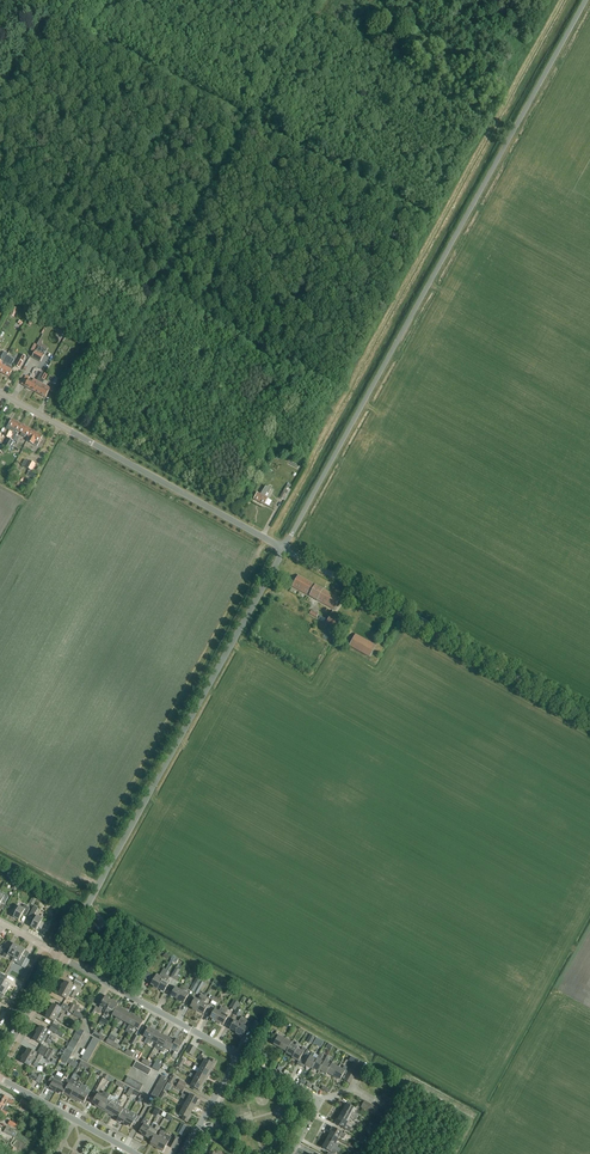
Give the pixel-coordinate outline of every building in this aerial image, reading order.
[(38,346),(36,350),(32,357),(40,362),(48,348),(43,345),(42,343),(43,341),(40,339),(37,346),(38,346)] [(0,369),(0,372),(9,377),(12,371),(14,368),(7,365),(8,362),(10,358),(7,356),(2,365),(0,369)] [(51,384),(56,387),(64,373),(60,370),(51,384)] [(25,386),(34,391),(44,374),(41,372),(37,381),(34,379),(33,382),(29,380),(25,386),(25,387),(25,386)] [(42,384),(47,375),(44,374),(34,391),(35,391),(35,392),(36,392),(45,397),(45,398),(51,388),(42,384)] [(19,432),(22,425),(12,419),(8,425),(6,429),(14,433),(10,439),(14,441),(16,436),(19,432)] [(29,437),(32,431),(22,425),(19,432),(22,433),(21,436),(24,438),(26,435),(29,437)] [(32,431),(29,437),(27,441),(37,447),(39,443),(43,436),(32,431)] [(9,449),(13,441),(8,438),(4,446),(9,449)] [(30,470),(32,471),(36,464),(29,461),(25,468),(26,468),(26,469),(29,471),(30,470)] [(266,486),(261,495),(257,493),(254,499),(264,505),(268,499),(265,497),(267,492),(269,493),(271,489),(266,486)] [(279,498),(284,501),(288,494),(287,493),(289,489),(286,487),(283,492),(282,491),(279,498)] [(334,610),(340,599),(298,575),(292,586),(334,610)] [(336,628),(340,620),(330,615),(326,623),(336,628)] [(355,634),(349,646),(369,657),(376,645),(355,634)] [(5,903),(9,897),(0,892),(0,905),(2,902),(5,903)] [(26,915),(30,909),(27,907),(27,906),(24,905),(22,908),(19,906),(18,909),(15,907),(11,913),(15,915),(13,917),(19,920),(23,914),(26,915)] [(41,929),(44,923),(41,922),(43,919),(37,916),(35,915),(38,908),(34,906),(28,917),(32,919),(30,922),(33,923),(31,927),(37,930),(38,928),(41,929)] [(14,958),(20,947),(14,944),(10,950),(7,949),(3,956),(6,958),(8,954),(14,958)] [(20,947),(14,958),(13,960),(18,963),(17,964),(22,967),(26,959),(22,957),(25,950),(20,947)] [(175,980),(180,972),(180,970),(176,968),(171,977),(175,980)] [(142,980),(151,985),(153,986),(153,988),(157,990),(158,989),(157,989),(165,975),(165,974),(161,972),(160,975),(157,974),(155,977),(147,972),(142,980)] [(7,990),(10,984),(4,980),(6,976),(0,973),(0,986),(7,990)] [(169,984),(167,983),(170,977),(169,977),(169,976),(166,974),(165,974),(165,975),(157,989),(158,989),(164,992),(169,984)] [(81,986),(83,982),(76,978),(74,982),(81,986)] [(76,988),(65,981),(64,984),(63,984),(60,988),(62,988),(75,995),(75,996),(76,996),(78,992),(75,990),(76,988)] [(194,992),(198,985),(194,982),(190,990),(194,992)] [(177,999),(184,986),(182,985),(179,989),(175,987),(170,996),(177,999)] [(184,986),(177,999),(176,1001),(180,1003),(181,1002),(184,1003),(188,995),(189,996),(190,994),(188,990),(189,987),(185,985),(184,986)] [(73,998),(75,996),(75,995),(62,988),(58,995),(66,1000),(69,996),(73,998)] [(201,994),(198,1000),(195,998),(190,1007),(193,1008),(192,1009),(196,1012),(197,1011),(205,996),(201,994)] [(112,1001),(111,1001),(109,999),(110,998),(105,996),(99,1008),(96,1007),(94,1010),(100,1013),(103,1007),(107,1009),(112,1001)] [(205,996),(197,1011),(204,1014),(208,1006),(204,1004),(208,998),(205,996)] [(117,1007),(118,1005),(116,1003),(116,1002),(112,1000),(111,1001),(112,1001),(107,1009),(103,1015),(106,1017),(110,1011),(113,1013),(117,1007)] [(235,1010),(239,1003),(234,1000),(229,1007),(235,1010)] [(62,1009),(61,1008),(53,1004),(49,1010),(49,1011),(63,1018),(64,1018),(65,1016),(59,1012),(62,1009)] [(120,1008),(117,1007),(113,1013),(112,1015),(116,1017),(115,1020),(117,1022),(124,1009),(120,1007),(120,1008)] [(216,1021),(224,1008),(221,1007),(218,1011),(215,1009),(210,1018),(216,1021)] [(224,1008),(216,1021),(216,1023),(220,1025),(220,1024),(223,1025),(228,1017),(225,1015),(228,1009),(224,1007),(224,1008)] [(237,1007),(234,1014),(239,1017),(242,1010),(237,1007)] [(125,1023),(130,1014),(127,1013),(128,1011),(124,1009),(117,1022),(120,1023),(121,1020),(125,1023)] [(63,1018),(49,1011),(49,1010),(48,1010),(46,1014),(47,1014),(46,1017),(54,1022),(56,1018),(59,1019),(58,1021),(62,1022),(64,1018),(63,1018)] [(75,1010),(73,1014),(82,1019),(84,1015),(75,1010)] [(131,1029),(137,1017),(133,1014),(133,1016),(130,1014),(125,1023),(129,1025),(126,1031),(129,1032),(131,1029)] [(230,1029),(236,1032),(244,1018),(241,1016),(238,1022),(234,1020),(230,1029)] [(137,1017),(131,1029),(133,1030),(135,1028),(139,1030),(143,1021),(141,1020),(141,1019),(137,1017)] [(248,1020),(244,1018),(236,1032),(235,1033),(240,1036),(240,1035),(243,1036),(248,1028),(244,1025),(245,1023),(246,1024),(248,1020)] [(255,1032),(259,1024),(255,1021),(251,1030),(255,1032)] [(50,1040),(51,1041),(53,1037),(50,1035),(48,1034),(49,1031),(41,1026),(39,1029),(38,1028),(36,1032),(37,1033),(50,1040)] [(64,1034),(51,1027),(49,1030),(62,1037),(64,1034)] [(149,1042),(156,1030),(152,1028),(151,1029),(148,1028),(144,1036),(148,1038),(145,1043),(148,1045),(149,1042)] [(104,1031),(101,1029),(98,1034),(95,1032),(93,1035),(99,1039),(101,1035),(104,1031)] [(157,1043),(162,1035),(159,1033),(159,1032),(156,1030),(149,1042),(151,1044),(153,1041),(157,1043)] [(37,1033),(33,1040),(42,1044),(44,1040),(50,1044),(51,1041),(50,1040),(37,1033)] [(280,1048),(285,1039),(275,1033),(273,1038),(276,1039),(273,1045),(280,1048)] [(114,1042),(117,1038),(111,1034),(106,1042),(113,1046),(114,1042)] [(310,1034),(307,1041),(311,1044),(315,1037),(310,1034)] [(134,1045),(139,1037),(136,1035),(131,1043),(134,1045)] [(162,1035),(157,1043),(155,1046),(155,1047),(161,1051),(169,1037),(165,1035),(164,1036),(162,1035)] [(164,1052),(165,1051),(166,1049),(170,1051),(171,1049),(175,1042),(172,1041),(173,1040),(169,1037),(161,1051),(164,1052)] [(324,1042),(316,1038),(313,1043),(320,1048),(324,1042)] [(286,1052),(291,1044),(292,1042),(285,1039),(280,1048),(286,1052)] [(171,1049),(175,1051),(172,1057),(176,1059),(178,1055),(177,1055),(183,1043),(179,1040),(179,1042),(176,1040),(175,1042),(171,1049)] [(292,1057),(297,1048),(300,1044),(297,1043),(295,1046),(291,1044),(286,1052),(286,1053),(292,1057)] [(193,1056),(197,1048),(190,1045),(186,1052),(193,1056)] [(45,1052),(53,1056),(55,1051),(51,1048),(50,1050),(43,1046),(41,1050),(45,1052)] [(297,1048),(292,1057),(292,1058),(299,1062),(301,1058),(306,1049),(303,1047),(301,1050),(297,1048)] [(38,1062),(38,1063),(39,1061),(40,1062),(41,1060),(40,1059),(42,1056),(39,1054),(37,1053),(28,1048),(25,1055),(38,1063),(38,1062)] [(45,1052),(41,1050),(39,1054),(43,1056),(47,1058),(46,1059),(50,1061),(53,1056),(45,1052)] [(312,1068),(317,1059),(313,1057),(315,1054),(312,1052),(310,1055),(305,1065),(312,1069),(312,1068)] [(38,1063),(25,1055),(24,1054),(21,1058),(22,1059),(21,1062),(29,1067),(31,1064),(37,1067),(39,1063),(38,1063),(38,1062),(38,1063)] [(319,1071),(324,1062),(320,1060),(323,1055),(320,1054),(317,1059),(312,1068),(319,1071)] [(201,1066),(210,1070),(211,1068),(212,1069),(216,1061),(211,1058),(209,1061),(202,1057),(202,1056),(200,1055),(198,1059),(204,1062),(201,1066)] [(327,1073),(331,1064),(328,1062),(330,1057),(327,1056),(324,1062),(320,1070),(326,1074),(327,1073)] [(210,1070),(201,1066),(197,1063),(195,1066),(200,1069),(198,1073),(206,1077),(208,1075),(209,1075),(211,1071),(210,1071),(210,1070)] [(333,1076),(339,1067),(332,1063),(331,1064),(327,1073),(333,1076)] [(339,1067),(333,1076),(340,1080),(345,1070),(339,1067)] [(104,1073),(98,1070),(95,1068),(93,1072),(96,1073),(97,1072),(99,1073),(98,1075),(101,1077),(104,1073)] [(37,1075),(32,1072),(29,1077),(34,1080),(40,1084),(44,1077),(37,1074),(37,1075)] [(205,1080),(206,1077),(198,1073),(196,1076),(191,1074),(189,1077),(194,1079),(202,1084),(204,1085),(206,1081),(205,1080)] [(114,1079),(111,1077),(105,1074),(103,1078),(112,1083),(114,1079)] [(55,1092),(61,1082),(63,1079),(56,1075),(55,1077),(52,1075),(47,1083),(51,1085),(49,1087),(52,1089),(52,1090),(55,1092)] [(70,1097),(77,1084),(73,1081),(74,1080),(72,1078),(70,1081),(63,1093),(70,1097)] [(201,1086),(202,1084),(194,1079),(192,1083),(189,1082),(188,1084),(200,1091),(202,1087),(201,1086)] [(63,1095),(63,1093),(70,1081),(67,1080),(65,1085),(61,1082),(55,1092),(59,1094),(60,1093),(63,1095)] [(76,1101),(85,1086),(82,1084),(81,1086),(77,1084),(70,1097),(76,1101)] [(85,1086),(76,1101),(80,1103),(81,1102),(84,1103),(89,1095),(84,1093),(87,1087),(85,1086)] [(94,1106),(98,1108),(106,1093),(104,1092),(102,1094),(98,1092),(92,1103),(95,1105),(94,1106)] [(103,1109),(105,1110),(113,1097),(106,1093),(98,1108),(102,1110),(103,1109)] [(181,1098),(184,1099),(196,1106),(199,1102),(197,1102),(199,1099),(191,1094),(189,1097),(183,1094),(181,1098)] [(4,1106),(7,1102),(12,1105),(14,1102),(1,1095),(0,1097),(0,1103),(4,1106)] [(108,1113),(111,1115),(119,1101),(117,1099),(113,1097),(105,1110),(108,1112),(108,1113)] [(194,1110),(196,1106),(184,1099),(183,1102),(185,1104),(183,1108),(192,1112),(193,1110),(194,1110)] [(22,1100),(20,1104),(30,1110),(33,1105),(22,1100)] [(116,1116),(118,1118),(122,1112),(124,1109),(119,1107),(122,1102),(119,1101),(111,1115),(115,1117),(116,1116)] [(342,1110),(357,1118),(358,1116),(353,1113),(355,1109),(347,1104),(345,1107),(344,1106),(342,1110)] [(190,1115),(192,1112),(183,1108),(181,1111),(178,1110),(177,1113),(183,1116),(182,1120),(187,1123),(191,1116),(190,1115)] [(355,1121),(357,1118),(342,1110),(340,1114),(341,1115),(339,1117),(348,1122),(350,1118),(355,1121)] [(124,1124),(123,1125),(127,1127),(128,1126),(131,1127),(133,1123),(135,1125),(137,1120),(135,1119),(131,1117),(133,1114),(133,1113),(131,1111),(129,1115),(124,1124)] [(124,1124),(129,1115),(122,1112),(118,1118),(117,1121),(121,1123),(121,1122),(124,1124)] [(348,1122),(339,1117),(338,1120),(337,1119),(334,1123),(349,1132),(351,1128),(346,1125),(348,1122)] [(145,1137),(151,1127),(147,1125),(148,1122),(144,1119),(140,1126),(142,1127),(139,1132),(142,1133),(141,1135),(145,1137)] [(152,1139),(155,1135),(160,1126),(157,1125),(155,1129),(151,1127),(145,1137),(149,1139),(150,1138),(152,1139)] [(3,1132),(10,1136),(13,1130),(7,1126),(3,1132)] [(330,1134),(338,1139),(340,1136),(344,1138),(346,1135),(332,1127),(330,1131),(331,1132),(330,1134)] [(162,1138),(164,1134),(165,1132),(161,1130),(159,1134),(160,1134),(159,1137),(155,1135),(152,1139),(150,1143),(153,1145),(152,1146),(157,1148),(157,1147),(162,1138)] [(171,1137),(168,1135),(167,1136),(164,1134),(162,1138),(157,1147),(160,1148),(159,1149),(163,1152),(171,1137)] [(327,1141),(337,1147),(339,1144),(336,1143),(338,1139),(330,1134),(328,1137),(327,1136),(325,1140),(327,1141)] [(175,1135),(169,1147),(173,1149),(174,1148),(176,1150),(181,1140),(179,1139),(179,1138),(175,1135)] [(365,1142),(368,1144),(370,1141),(362,1136),(361,1137),(360,1140),(365,1143),(365,1142)] [(325,1140),(323,1144),(324,1145),(322,1148),(334,1153),(335,1153),(337,1151),(339,1153),(341,1149),(337,1147),(327,1141),(325,1140)] [(368,1144),(365,1142),(365,1143),(360,1140),(359,1140),(357,1143),(366,1148),(368,1144)]
